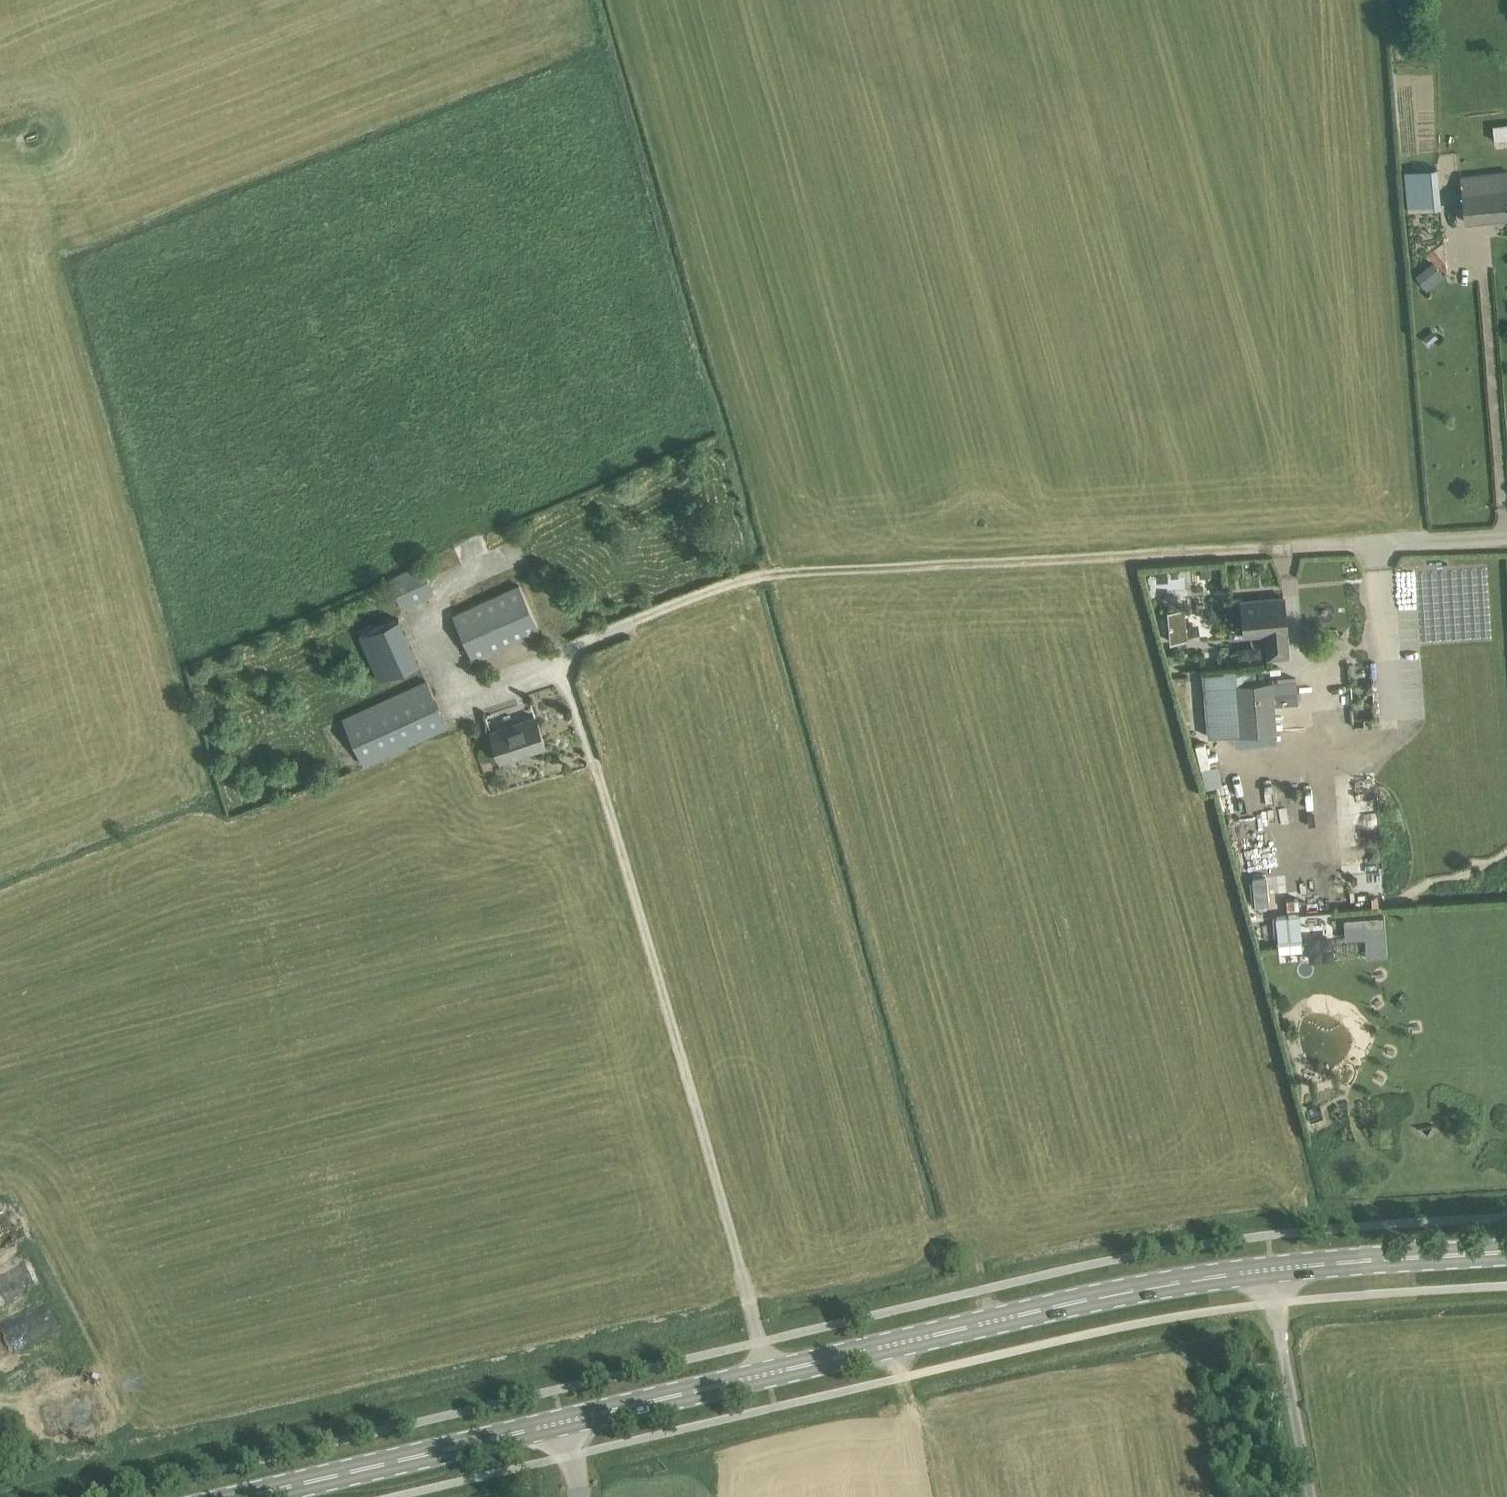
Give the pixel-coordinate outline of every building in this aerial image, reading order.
[(1506,137),(1506,122),(1495,124),(1497,138),(1506,137)] [(1406,173),(1409,210),(1440,208),(1437,170),(1406,173)] [(1463,192),(1464,200),(1465,220),(1506,216),(1506,172),(1461,176),(1463,192)] [(1433,261),(1417,275),(1428,288),(1444,275),(1433,261)] [(388,577),(402,606),(435,591),(422,562),(388,577)] [(453,615),(473,659),(540,629),(520,585),(453,615)] [(1267,632),(1269,656),(1289,654),(1284,596),(1242,600),(1245,634),(1267,632)] [(1173,639),(1189,638),(1188,606),(1172,607),(1173,639)] [(359,634),(379,679),(418,661),(398,617),(359,634)] [(1203,669),(1209,736),(1276,729),(1271,680),(1255,681),(1254,668),(1238,670),(1237,667),(1203,669)] [(342,717),(363,763),(448,726),(427,678),(342,717)] [(495,741),(501,760),(546,745),(536,716),(491,731),(495,741)] [(1267,876),(1253,877),(1253,881),(1256,905),(1270,903),(1267,876)] [(1299,914),(1276,916),(1279,940),(1302,937),(1299,914)] [(1384,916),(1344,919),(1346,939),(1366,937),(1367,957),(1387,956),(1384,916)]
